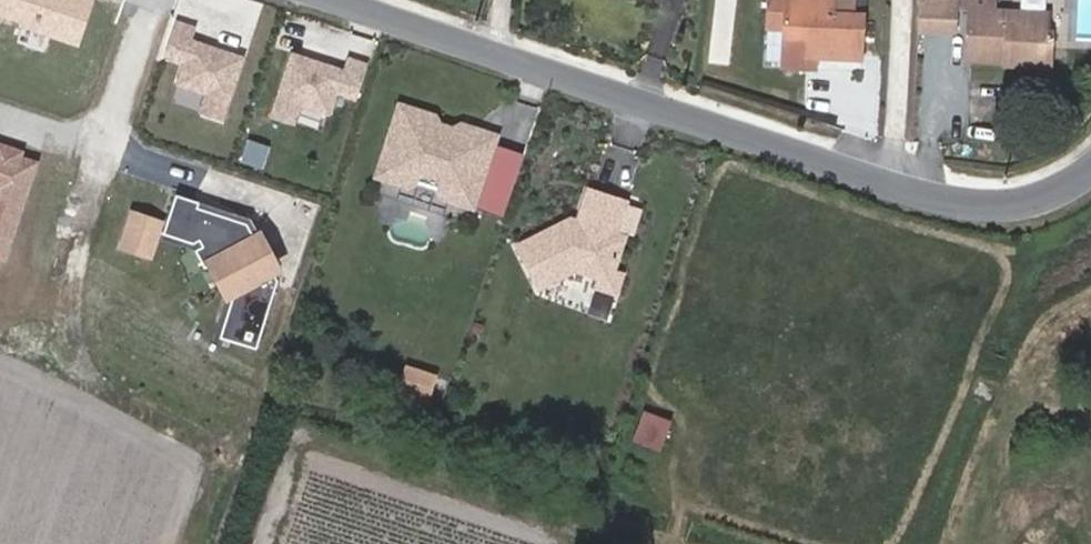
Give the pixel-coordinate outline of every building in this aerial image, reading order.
[(951,2),(912,1),(911,39),(949,40),(951,2)] [(993,3),(958,2),(957,25),(970,25),(968,71),(1049,73),(1049,46),(1045,46),(1045,27),(992,26),(993,3)] [(841,10),(760,5),(758,39),(775,40),(772,78),(795,79),(796,68),(851,71),(853,28),(839,27),(841,10)] [(227,120),(249,53),(194,34),(197,24),(176,16),(163,55),(182,62),(175,83),(204,93),(198,110),(227,120)] [(349,53),(345,65),(291,48),(271,112),(327,129),(338,92),(359,98),(371,60),(349,53)] [(409,125),(411,118),(390,111),(387,119),(409,125)] [(462,136),(463,134),(452,130),(439,136),(425,131),(421,121),(411,118),(409,125),(387,119),(366,182),(390,190),(393,181),(411,188),(410,192),(422,198),(424,193),(441,200),(440,205),(460,213),(482,148),(476,146),(460,141),(462,136)] [(476,146),(482,148),(484,141),(463,134),(462,136),(460,141),(476,146)] [(482,148),(460,213),(487,222),(508,157),(482,148)] [(23,168),(6,162),(8,157),(0,155),(0,237),(23,168)] [(509,250),(529,291),(568,273),(591,283),(589,290),(607,297),(613,279),(603,274),(614,240),(606,236),(613,208),(578,197),(567,225),(560,224),(509,250)] [(170,200),(156,239),(191,251),(199,248),(202,255),(194,258),(201,277),(212,272),(223,299),(207,345),(243,357),(266,290),(240,231),(191,214),(193,208),(170,200)] [(125,218),(113,253),(143,263),(155,228),(125,218)] [(383,400),(409,409),(416,388),(390,379),(383,400)] [(661,449),(674,418),(646,407),(633,438),(661,449)]
